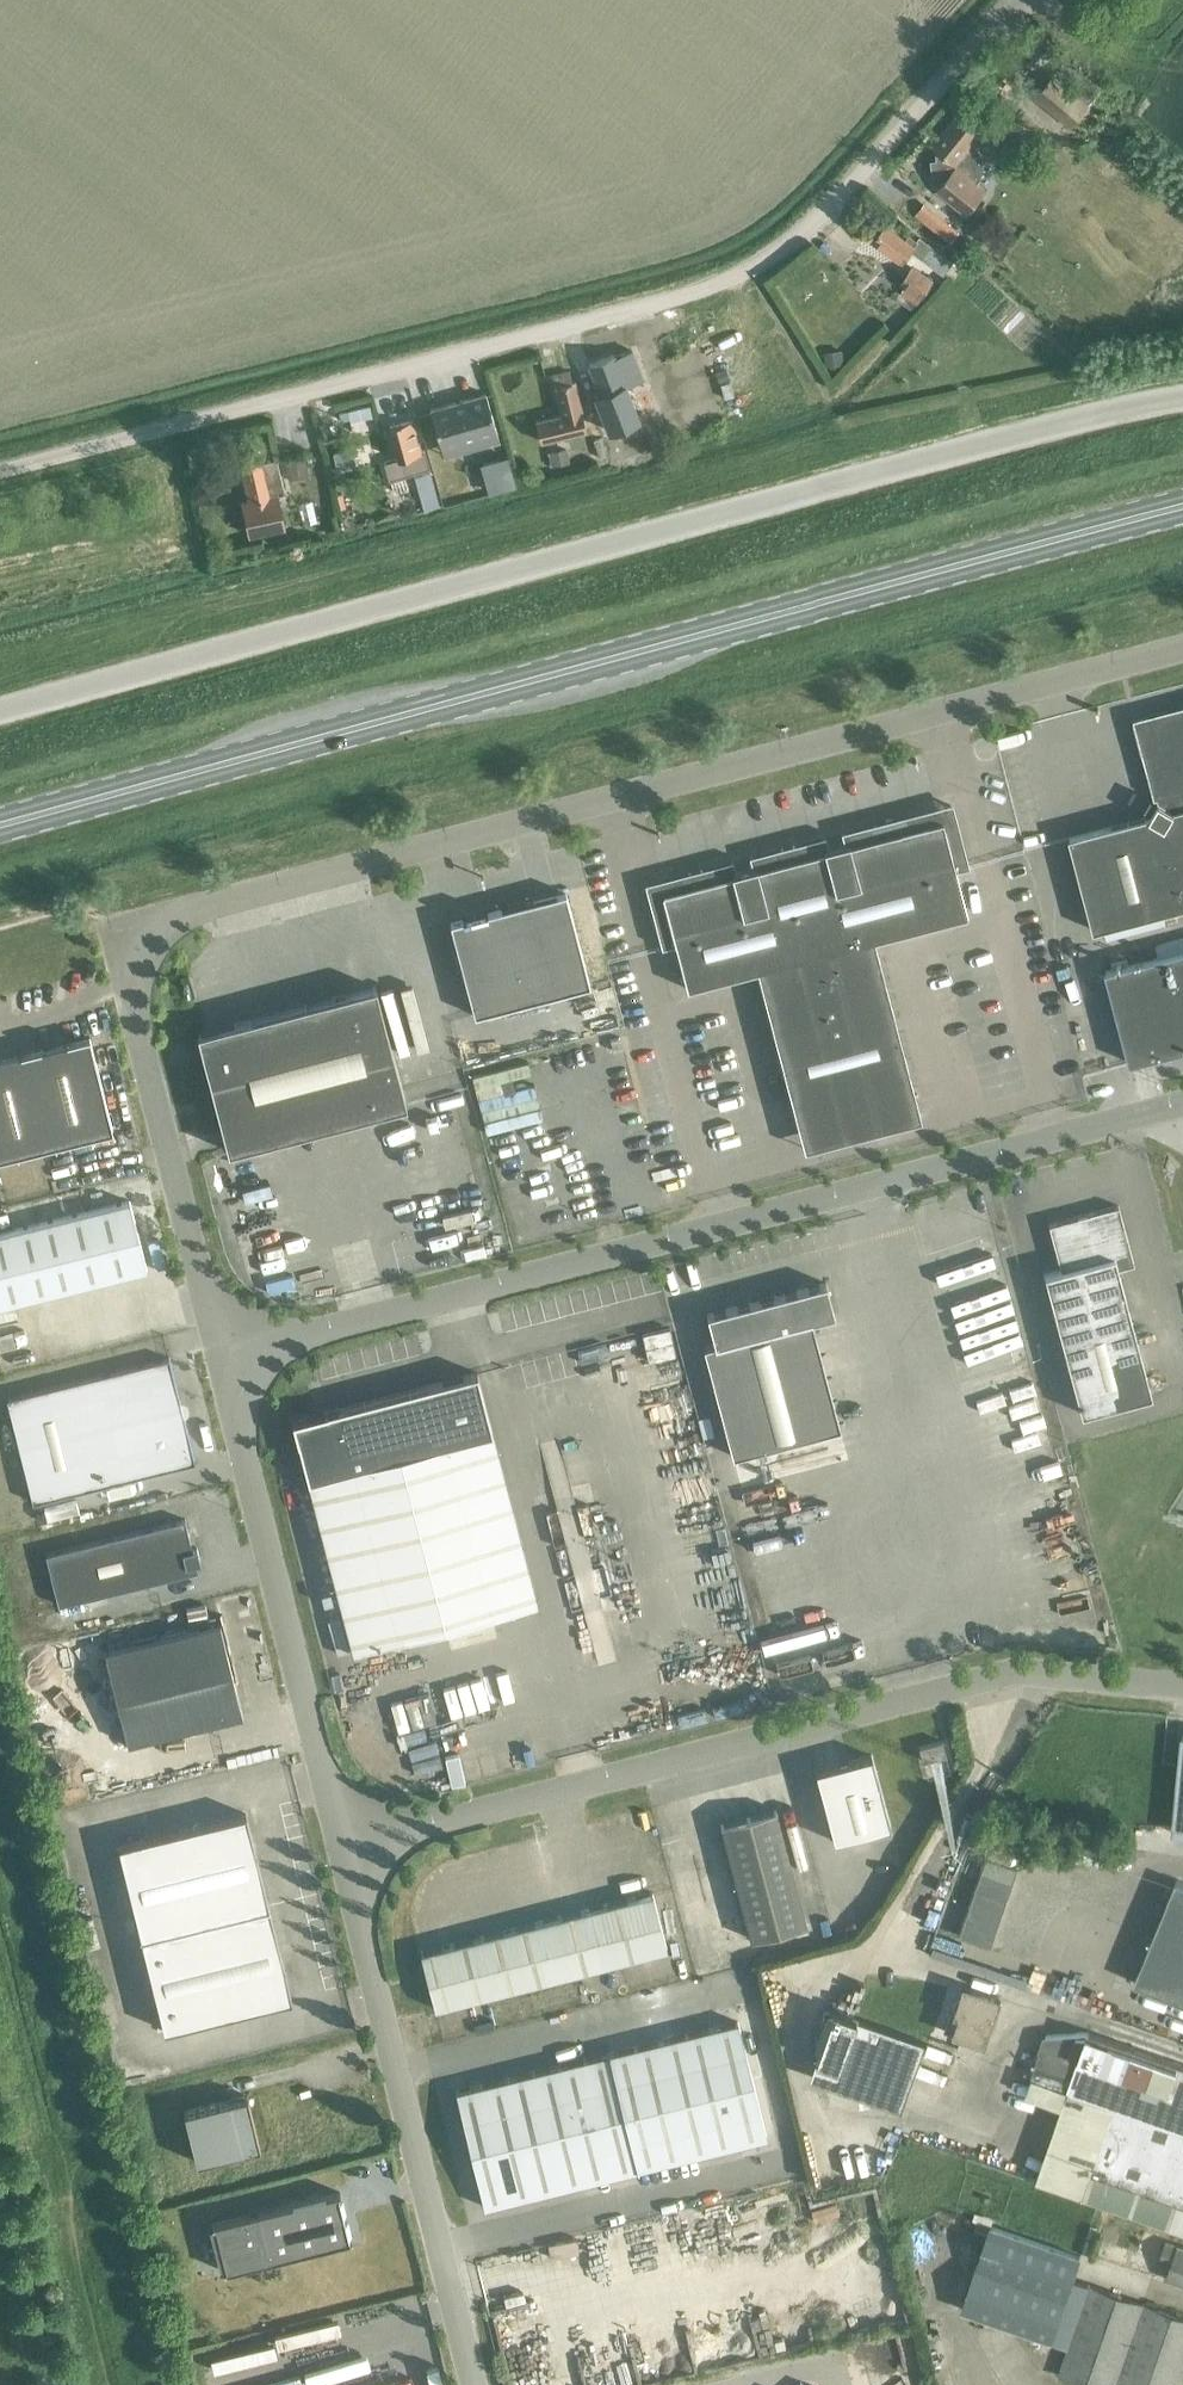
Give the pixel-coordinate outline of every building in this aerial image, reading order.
[(982,134),(960,114),(934,143),(938,146),(940,185),(937,188),(966,214),(986,191),(979,184),(982,180),(985,173),(984,164),(983,161),(981,154),(977,147),(974,144),(982,134)] [(925,210),(918,219),(948,243),(955,234),(925,210)] [(921,234),(918,239),(910,233),(906,238),(885,224),(873,240),(904,261),(912,249),(945,273),(955,259),(921,234)] [(916,304),(935,278),(914,263),(902,280),(906,283),(900,292),(916,304)] [(616,344),(613,334),(602,337),(605,347),(616,344)] [(613,354),(587,365),(598,394),(593,396),(603,421),(607,430),(639,417),(626,385),(642,378),(631,350),(614,357),(613,354)] [(843,352),(824,354),(825,368),(845,366),(843,352)] [(535,420),(538,433),(539,440),(585,429),(574,379),(571,380),(569,370),(551,375),(560,414),(535,420)] [(429,409),(441,447),(496,431),(485,393),(429,409)] [(593,396),(589,398),(599,423),(603,421),(593,396)] [(347,409),(350,420),(371,415),(369,404),(347,409)] [(400,458),(384,463),(389,481),(417,473),(431,469),(426,451),(421,452),(416,433),(412,420),(391,426),(400,458)] [(600,440),(593,443),(599,459),(606,456),(600,440)] [(566,450),(547,454),(551,468),(569,464),(566,450)] [(286,526),(278,490),(284,488),(277,460),(264,463),(261,451),(240,456),(250,501),(244,502),(252,534),(286,526)] [(509,455),(480,463),(488,492),(517,484),(509,455)] [(305,456),(286,460),(291,481),(310,476),(305,456)] [(443,501),(434,469),(416,475),(426,506),(443,501)] [(1138,721),(1159,802),(1151,816),(1069,837),(1094,931),(1182,907),(1182,709),(1138,721)] [(729,862),(647,884),(662,943),(660,944),(661,946),(674,943),(686,988),(757,969),(797,1125),(856,1110),(867,1107),(874,1130),(920,1118),(873,939),(966,915),(955,869),(968,866),(967,863),(965,864),(950,804),(844,831),(844,830),(840,830),(844,842),(827,846),(824,835),(786,845),(748,855),(751,867),(735,871),(732,859),(729,860),(729,862)] [(589,984),(565,891),(449,922),(473,1015),(589,984)] [(1182,1050),(1182,951),(1106,971),(1130,1063),(1182,1050)] [(406,1104),(375,986),(197,1032),(228,1150),(406,1104)] [(89,1036),(0,1058),(0,1158),(112,1130),(89,1036)] [(186,1112),(195,1111),(193,1101),(184,1103),(186,1112)] [(0,1232),(0,1302),(145,1265),(129,1200),(0,1232)] [(1080,1412),(1150,1394),(1116,1267),(1133,1263),(1118,1205),(1048,1224),(1060,1269),(1043,1273),(1080,1412)] [(732,1455),(839,1427),(811,1319),(833,1313),(825,1282),(706,1313),(714,1342),(703,1345),(732,1455)] [(168,1357),(6,1398),(32,1502),(194,1461),(168,1357)] [(538,1601),(476,1372),(326,1411),(291,1420),(297,1442),(298,1441),(353,1650),(538,1601)] [(45,1553),(58,1604),(197,1569),(184,1518),(45,1553)] [(219,1622),(104,1651),(127,1743),(242,1714),(219,1622)] [(1182,1736),(1173,1832),(1182,1833),(1182,1736)] [(945,1754),(941,1740),(918,1746),(922,1760),(945,1754)] [(890,1825),(871,1754),(815,1769),(833,1840),(890,1825)] [(775,1808),(720,1823),(750,1938),(805,1924),(775,1808)] [(291,1998),(245,1812),(118,1844),(163,2029),(291,1998)] [(988,1945),(1016,1867),(984,1855),(957,1934),(988,1945)] [(1176,1880),(1134,1982),(1182,2003),(1182,1883),(1176,1880)] [(420,1951),(434,2008),(666,1948),(652,1892),(420,1951)] [(979,2043),(996,1996),(958,1983),(942,2029),(979,2043)] [(905,2090),(922,2040),(831,2008),(814,2059),(905,2090)] [(737,2021),(711,2027),(725,2085),(751,2078),(737,2021)] [(686,2033),(700,2091),(725,2085),(711,2027),(686,2033)] [(1085,2031),(1046,2035),(1031,2078),(1109,2106),(1078,2194),(1182,2230),(1182,2065),(1085,2031)] [(686,2033),(660,2040),(674,2097),(689,2155),(714,2149),(700,2091),(686,2033)] [(660,2040),(635,2046),(649,2104),(674,2097),(660,2040)] [(635,2046),(609,2052),(623,2110),(649,2104),(635,2046)] [(609,2052),(583,2059),(597,2116),(623,2110),(609,2052)] [(558,2065),(572,2123),(597,2116),(583,2059),(558,2065)] [(558,2065),(532,2071),(546,2129),(572,2123),(558,2065)] [(507,2077),(521,2135),(546,2129),(532,2071),(507,2077)] [(455,2090),(469,2148),(521,2135),(507,2077),(455,2090)] [(751,2078),(725,2085),(739,2143),(765,2136),(751,2078)] [(700,2091),(714,2149),(739,2143),(725,2085),(700,2091)] [(259,2145),(247,2094),(183,2110),(196,2161),(259,2145)] [(674,2097),(649,2104),(623,2110),(638,2168),(689,2155),(674,2097)] [(623,2110),(597,2116),(611,2174),(638,2168),(623,2110)] [(597,2116),(572,2123),(586,2180),(611,2174),(597,2116)] [(572,2123),(546,2129),(560,2187),(586,2180),(572,2123)] [(546,2129),(521,2135),(535,2193),(560,2187),(546,2129)] [(469,2148),(484,2206),(535,2193),(521,2135),(469,2148)] [(351,2238),(339,2191),(211,2223),(223,2270),(351,2238)] [(1085,2222),(1082,2233),(1094,2237),(1098,2226),(1085,2222)] [(1068,2351),(1090,2286),(1072,2280),(1079,2257),(991,2227),(961,2314),(1068,2351)] [(1144,2229),(1135,2256),(1156,2263),(1165,2236),(1144,2229)] [(1166,2241),(1159,2260),(1170,2264),(1166,2277),(1182,2283),(1182,2247),(1166,2241)] [(1116,2384),(1179,2384),(1182,2373),(1182,2318),(1144,2305),(1116,2384)]
